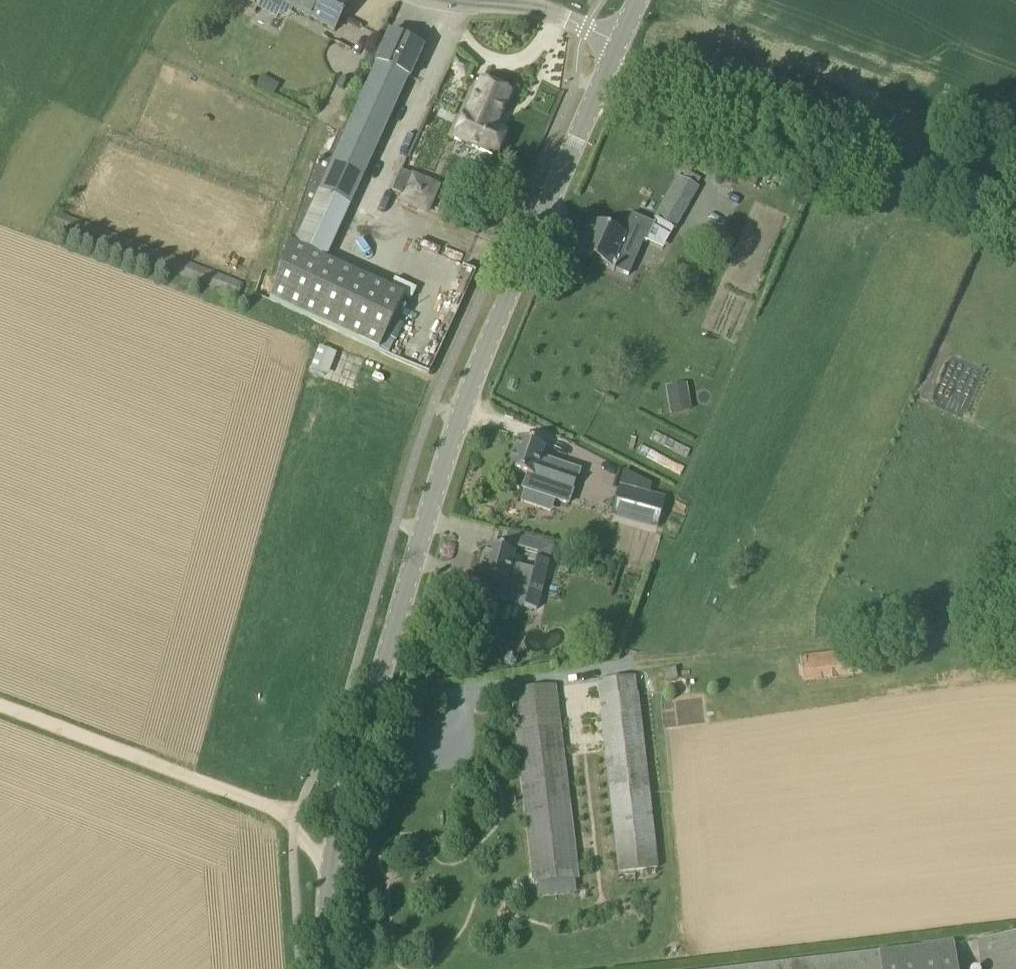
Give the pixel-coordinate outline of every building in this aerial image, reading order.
[(334,31),(349,2),(345,0),(275,0),(334,31)] [(325,261),(407,78),(409,79),(423,49),(388,34),(375,63),(377,64),(344,135),(339,133),(325,163),(316,160),(269,301),(401,361),(402,360),(379,350),(403,297),(325,261)] [(467,118),(457,141),(495,158),(505,134),(494,130),(509,95),(484,84),(469,119),(467,118)] [(636,124),(641,114),(629,109),(624,119),(636,124)] [(403,194),(400,202),(426,213),(437,187),(412,177),(414,172),(403,167),(393,190),(403,194)] [(680,178),(696,188),(699,182),(683,172),(680,178)] [(680,178),(653,222),(669,232),(696,188),(680,178)] [(162,266),(166,267),(165,271),(237,298),(243,283),(171,256),(169,260),(165,259),(167,254),(57,212),(51,227),(161,269),(162,266)] [(642,245),(641,245),(643,242),(642,241),(643,240),(646,242),(652,226),(631,217),(622,237),(592,224),(579,255),(628,276),(642,245)] [(404,297),(394,319),(404,324),(414,301),(404,297)] [(319,348),(310,370),(327,377),(336,354),(319,348)] [(690,413),(687,394),(669,398),(673,416),(690,413)] [(543,448),(519,439),(509,470),(528,476),(524,489),(566,503),(577,469),(560,463),(557,471),(537,465),(543,448)] [(621,490),(613,518),(658,530),(666,502),(621,490)] [(487,598),(524,607),(536,610),(548,562),(536,559),(532,576),(509,570),(513,552),(488,547),(481,580),(479,588),(477,588),(474,600),(486,603),(487,598)] [(861,649),(802,656),(805,682),(864,675),(861,649)] [(675,669),(665,671),(666,681),(677,680),(675,669)] [(621,873),(658,869),(635,678),(597,683),(621,873)] [(511,692),(534,885),(578,879),(554,687),(511,692)] [(878,953),(737,968),(956,968),(953,944),(878,953)]
